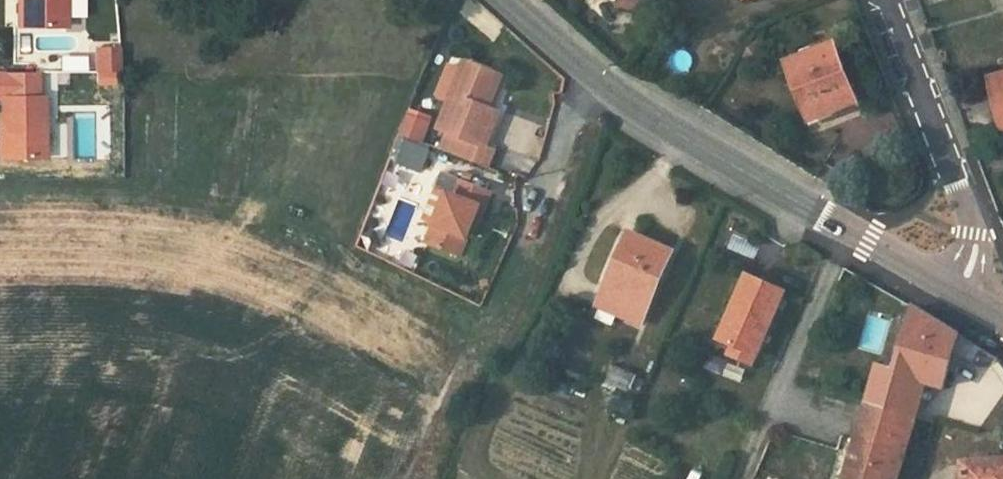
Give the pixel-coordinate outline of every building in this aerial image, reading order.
[(26,21),(26,28),(65,28),(65,0),(25,0),(26,21)] [(618,5),(643,9),(645,0),(619,0),(618,5)] [(801,79),(816,117),(857,101),(834,42),(789,61),(796,81),(801,79)] [(117,46),(93,46),(93,69),(118,69),(117,46)] [(485,107),(498,75),(466,62),(439,129),(448,132),(442,149),(489,168),(496,150),(487,146),(500,113),(490,109),(485,107)] [(0,129),(7,129),(7,159),(45,159),(44,96),(38,96),(38,72),(0,72),(0,98),(0,129)] [(502,77),(498,75),(485,107),(490,109),(502,77)] [(995,79),(998,95),(989,97),(996,120),(1002,117),(1002,77),(995,79)] [(801,79),(796,81),(788,84),(803,122),(816,117),(801,79)] [(432,118),(410,109),(399,135),(422,144),(432,118)] [(427,148),(403,139),(394,162),(418,171),(427,148)] [(457,196),(463,182),(443,174),(425,221),(436,225),(449,193),(457,196)] [(493,194),(463,182),(457,196),(449,193),(436,225),(429,244),(462,256),(481,207),(487,210),(493,194)] [(672,252),(630,234),(600,306),(642,324),(672,252)] [(719,339),(735,346),(749,352),(754,339),(764,344),(786,292),(747,275),(719,339)] [(983,348),(914,308),(895,371),(895,373),(919,381),(944,388),(954,354),(973,366),(983,348)] [(749,352),(735,346),(731,355),(755,366),(764,344),(754,339),(749,352)] [(983,348),(973,366),(985,374),(996,355),(983,348)] [(631,390),(636,373),(611,365),(606,383),(631,390)] [(869,404),(909,415),(919,381),(895,373),(895,371),(879,366),(869,404)] [(869,404),(846,478),(890,478),(909,415),(869,404)] [(964,462),(965,478),(1002,478),(1002,459),(964,462)]
